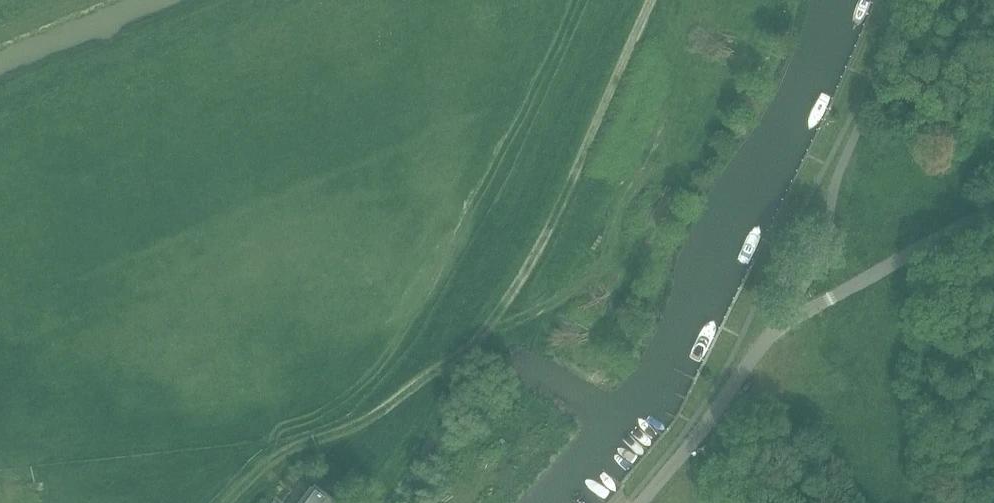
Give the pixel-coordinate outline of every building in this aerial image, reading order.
[(316,486),(304,502),(342,502),(316,486)]
